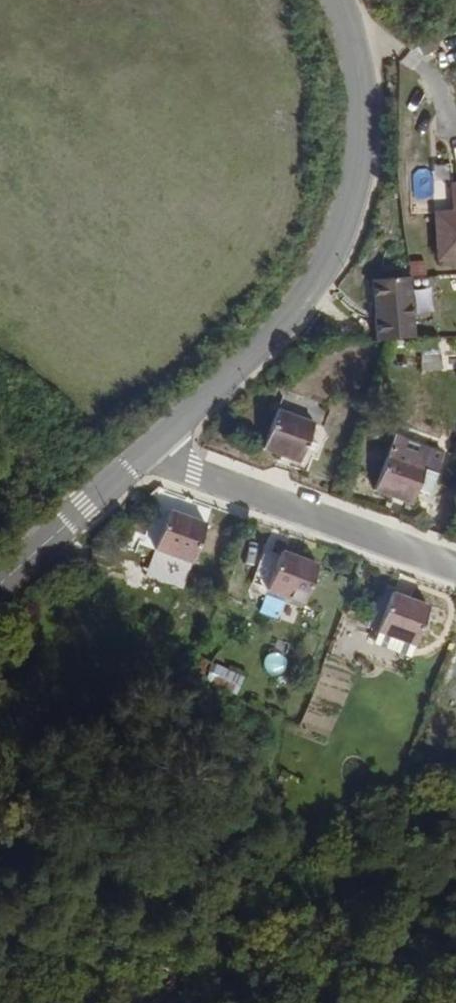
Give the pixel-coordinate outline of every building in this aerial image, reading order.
[(454,183),(455,212),(437,213),(438,267),(455,266),(455,183),(454,183)] [(414,277),(410,277),(372,279),(375,340),(417,338),(414,277)] [(302,463),(317,422),(278,408),(263,449),(302,463)] [(430,492),(444,452),(397,435),(377,490),(412,503),(418,488),(430,492)] [(194,563),(210,522),(172,507),(156,549),(194,563)] [(305,604),(321,564),(284,549),(268,590),(305,604)] [(416,645),(431,604),(394,591),(379,632),(416,645)]
